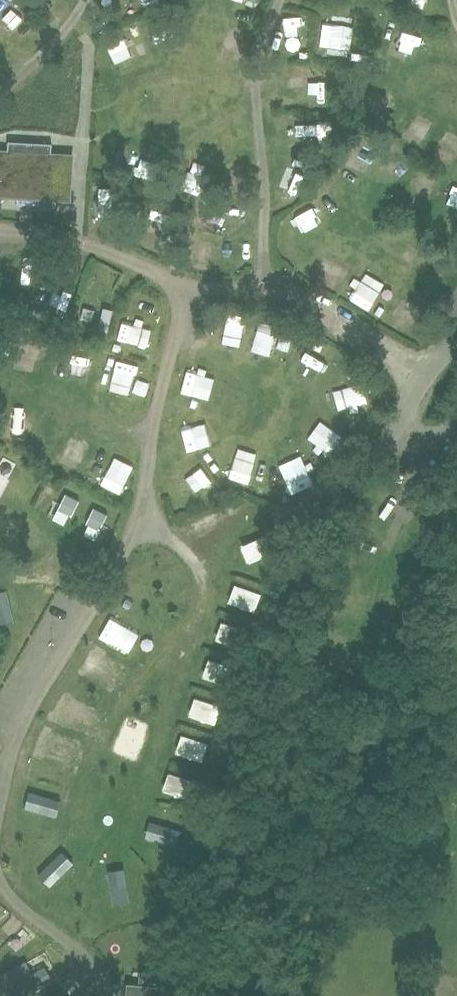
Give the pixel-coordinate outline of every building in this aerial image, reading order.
[(20,15),(38,22),(44,7),(27,0),(26,0),(20,15)] [(38,196),(70,198),(72,158),(51,157),(51,143),(8,141),(7,154),(0,154),(0,194),(14,195),(14,203),(38,205),(38,196)] [(397,165),(414,171),(421,155),(403,148),(397,165)] [(169,225),(174,205),(162,202),(158,222),(169,225)] [(302,246),(312,246),(313,229),(303,228),(302,246)] [(373,297),(390,307),(400,290),(383,280),(373,297)] [(134,309),(130,334),(143,335),(147,311),(134,309)] [(227,339),(244,344),(251,318),(234,313),(227,339)] [(270,325),(263,349),(284,356),(292,332),(270,325)] [(305,337),(302,346),(323,353),(326,344),(305,337)] [(321,413),(316,434),(347,442),(352,421),(321,413)] [(254,463),(258,439),(239,435),(234,460),(254,463)] [(123,477),(135,450),(126,446),(115,473),(123,477)] [(220,547),(231,540),(224,529),(213,536),(220,547)] [(201,696),(196,713),(221,719),(226,703),(201,696)] [(184,774),(179,790),(195,795),(200,780),(184,774)] [(36,803),(34,821),(64,823),(66,806),(36,803)] [(176,814),(193,817),(195,806),(178,803),(176,814)] [(33,866),(61,872),(63,862),(35,856),(33,866)] [(16,936),(7,928),(0,937),(0,956),(16,936)]
